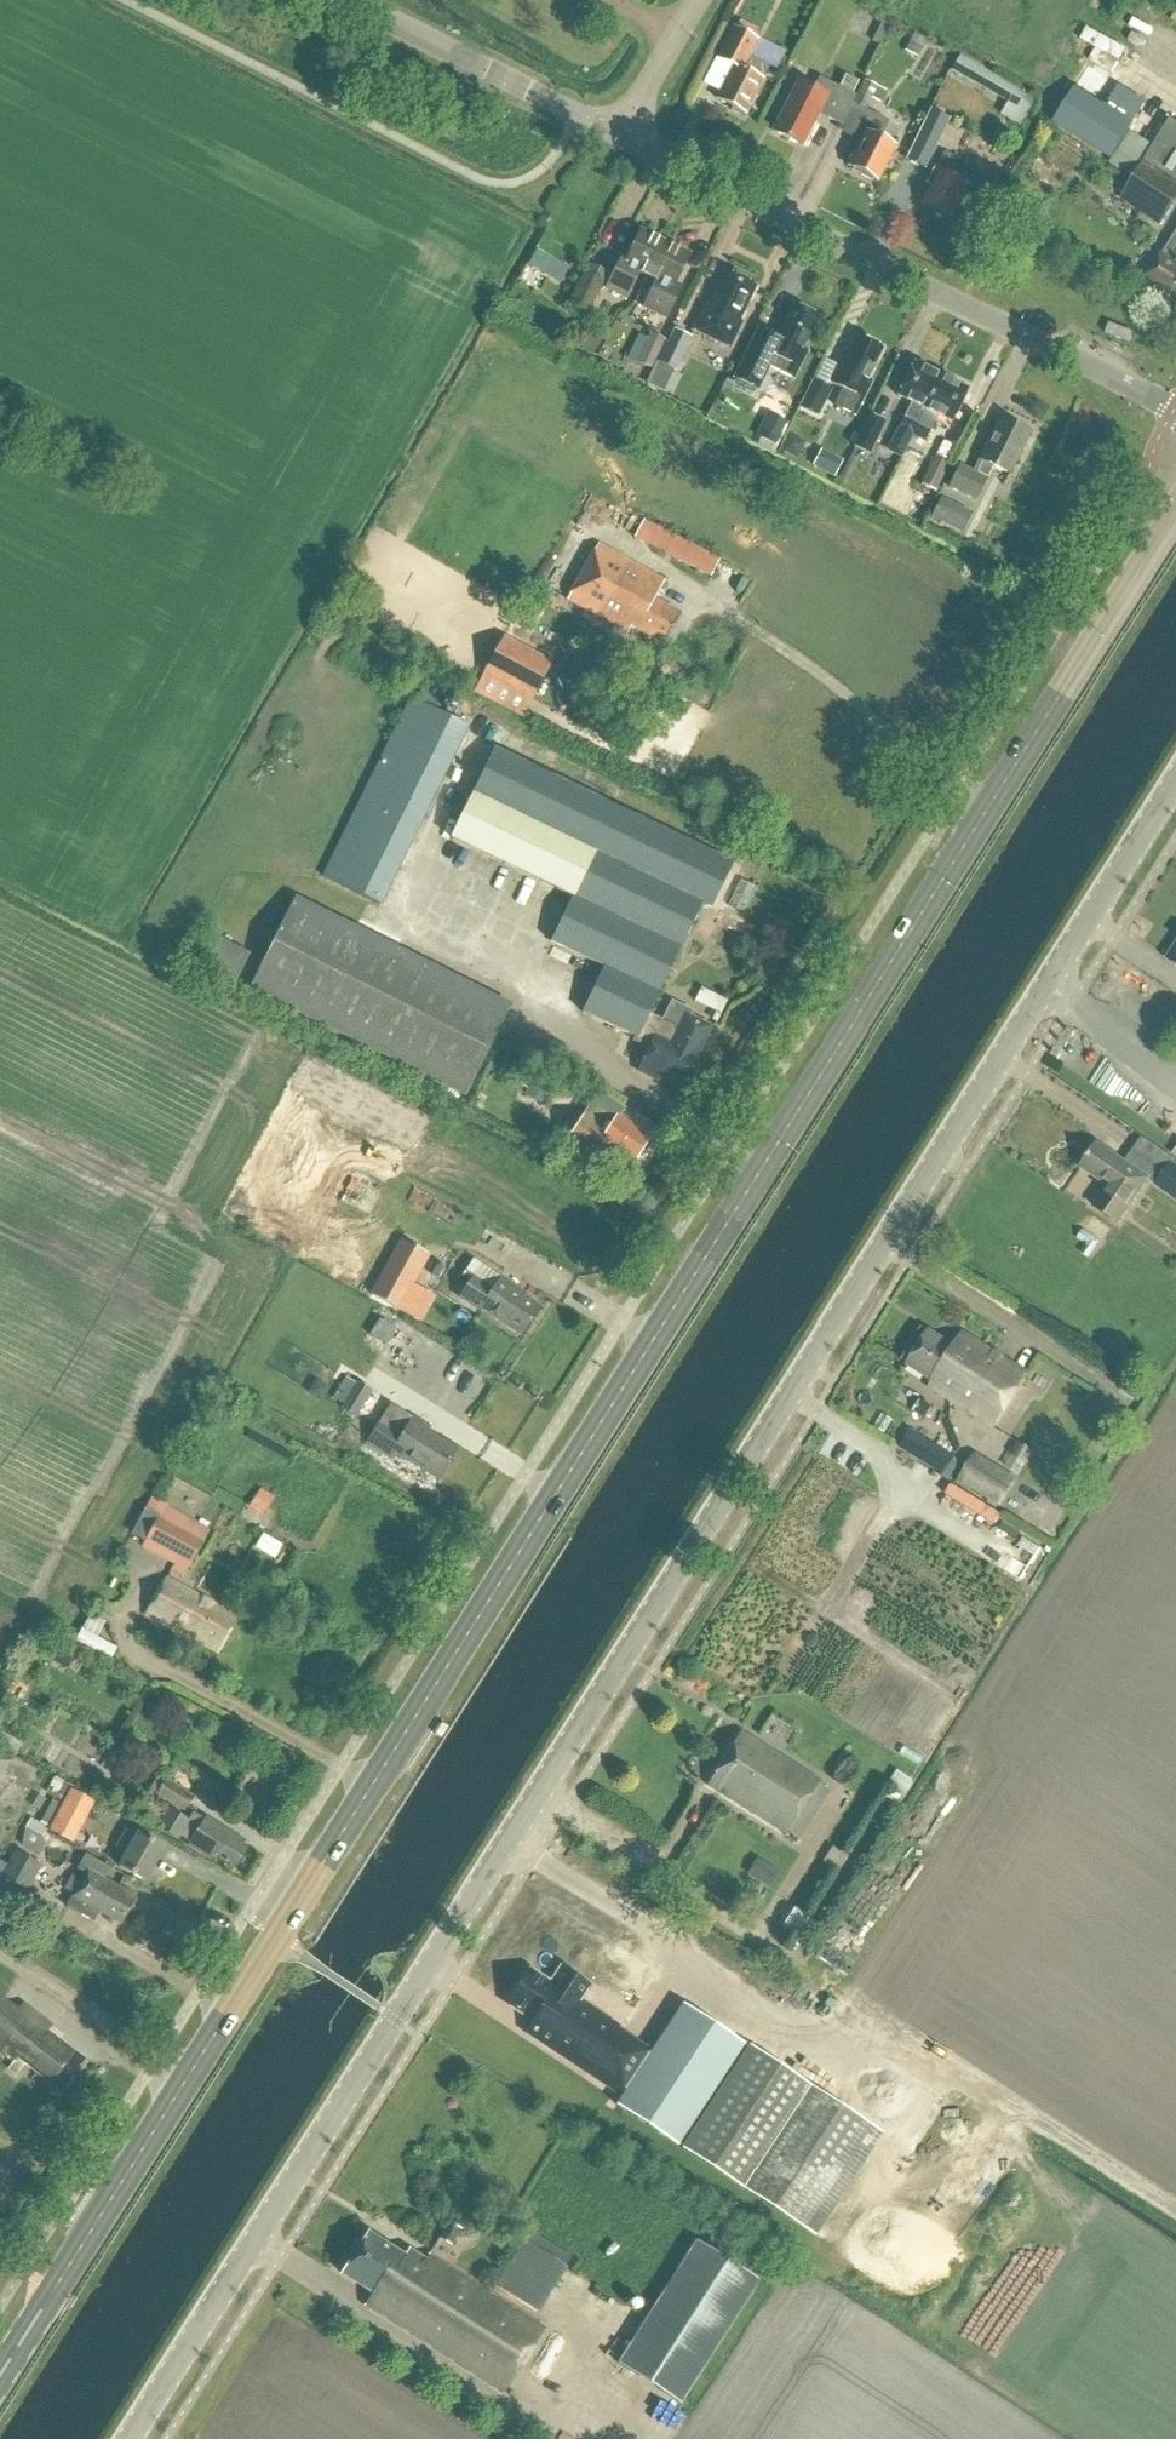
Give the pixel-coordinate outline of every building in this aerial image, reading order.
[(880,24),(871,41),(880,45),(893,19),(879,12),(875,21),(880,24)] [(758,40),(735,28),(731,26),(715,59),(733,69),(717,101),(733,109),(731,112),(741,117),(743,114),(745,115),(755,97),(758,99),(764,88),(760,86),(769,68),(750,58),(758,40)] [(1098,49),(1116,60),(1122,51),(1087,29),(1081,38),(1098,49)] [(1098,97),(1120,62),(1116,60),(1098,49),(1077,84),(1098,97)] [(1029,100),(1054,113),(1078,67),(1052,54),(1029,100)] [(795,58),(791,68),(820,79),(824,68),(795,58)] [(845,76),(839,87),(852,95),(858,82),(845,76)] [(839,126),(855,96),(823,79),(817,91),(801,82),(791,99),(773,133),(803,149),(803,148),(807,150),(817,131),(814,129),(821,116),(839,126)] [(872,99),(881,103),(887,91),(864,80),(854,101),(867,107),(872,99)] [(1076,93),(1054,127),(1112,164),(1133,130),(1076,93)] [(944,120),(930,113),(907,163),(921,170),(944,120)] [(876,183),(887,162),(890,162),(894,156),(892,152),(894,148),(879,140),(888,123),(870,114),(853,147),(857,149),(847,168),(860,174),(859,177),(871,184),(872,181),(876,183)] [(1171,120),(1155,146),(1134,179),(1121,199),(1162,226),(1175,204),(1175,124),(1171,120)] [(1134,179),(1155,146),(1133,132),(1113,164),(1112,165),(1134,179)] [(964,184),(972,167),(945,154),(937,170),(935,169),(927,185),(931,187),(923,205),(935,211),(936,215),(942,218),(946,217),(949,218),(958,201),(962,200),(965,193),(964,189),(966,185),(964,184)] [(909,229),(923,191),(888,179),(875,216),(909,229)] [(1136,230),(1132,236),(1133,243),(1140,248),(1147,237),(1136,230)] [(647,280),(664,244),(640,232),(626,259),(620,256),(602,288),(623,300),(637,274),(647,280)] [(1163,258),(1158,254),(1145,275),(1172,292),(1175,285),(1175,237),(1163,258)] [(664,244),(647,280),(653,283),(639,309),(660,320),(679,287),(673,284),(688,256),(664,244)] [(589,312),(609,273),(590,263),(570,302),(589,312)] [(754,288),(724,273),(706,309),(703,308),(693,329),(716,340),(729,346),(739,325),(737,324),(754,288)] [(779,337),(760,328),(734,381),(754,391),(765,367),(770,356),(798,370),(807,352),(802,350),(817,318),(793,307),(779,337)] [(587,328),(579,344),(595,352),(602,336),(587,328)] [(672,331),(657,362),(676,371),(691,340),(672,331)] [(635,362),(651,370),(665,343),(648,335),(635,362)] [(867,381),(882,350),(858,338),(842,370),(838,368),(829,385),(862,400),(871,383),(867,381)] [(924,410),(940,378),(927,371),(926,368),(920,365),(917,367),(912,365),(896,397),(910,404),(898,429),(911,435),(919,421),(924,410)] [(919,421),(911,435),(913,436),(906,452),(917,457),(937,417),(951,424),(967,391),(962,389),(962,386),(956,383),(953,384),(940,378),(924,410),(924,411),(919,421)] [(800,408),(816,415),(829,389),(814,381),(800,408)] [(855,447),(870,454),(884,423),(870,416),(855,447)] [(766,419),(757,437),(779,448),(788,429),(766,419)] [(1009,476),(1030,434),(999,419),(979,461),(973,474),(959,467),(948,489),(976,502),(986,481),(986,480),(992,467),(1009,476)] [(830,464),(842,431),(827,425),(815,458),(830,464)] [(936,491),(951,461),(937,453),(921,484),(936,491)] [(942,498),(932,518),(949,526),(959,506),(942,498)] [(719,559),(644,519),(634,538),(709,578),(719,559)] [(663,647),(680,615),(654,601),(665,582),(601,547),(569,603),(627,636),(630,629),(663,647)] [(501,640),(483,674),(530,699),(548,664),(501,640)] [(457,675),(451,688),(499,710),(505,697),(457,675)] [(380,908),(468,729),(410,700),(322,879),(380,908)] [(603,968),(660,995),(705,905),(711,908),(731,865),(494,751),(450,839),(570,899),(548,943),(602,969),(603,968)] [(203,969),(249,992),(466,1100),(512,1007),(295,899),(265,960),(218,937),(203,969)] [(650,1015),(660,995),(603,968),(602,969),(581,1013),(650,1047),(637,1073),(658,1084),(659,1083),(684,1095),(702,1057),(700,1056),(714,1029),(691,1017),(693,1013),(674,1003),(664,1022),(650,1015)] [(519,1083),(529,1089),(537,1077),(527,1070),(519,1083)] [(547,1101),(560,1082),(541,1070),(529,1089),(547,1101)] [(648,1147),(646,1143),(649,1139),(617,1118),(622,1110),(598,1094),(566,1143),(591,1159),(600,1145),(602,1147),(602,1151),(608,1154),(612,1153),(632,1166),(640,1153),(644,1153),(648,1147)] [(1175,1159),(1143,1136),(1132,1153),(1125,1162),(1099,1144),(1081,1168),(1108,1187),(1094,1207),(1119,1224),(1150,1178),(1158,1183),(1160,1179),(1175,1189),(1175,1167),(1172,1164),(1175,1159)] [(428,1258),(400,1242),(369,1298),(397,1314),(412,1287),(428,1258)] [(473,1276),(479,1266),(469,1260),(459,1277),(469,1283),(473,1276)] [(494,1289),(473,1276),(458,1301),(481,1315),(482,1314),(522,1339),(541,1308),(525,1298),(527,1295),(500,1279),(494,1289)] [(955,1345),(929,1329),(906,1366),(932,1383),(928,1388),(995,1430),(1030,1374),(963,1332),(955,1345)] [(357,1416),(371,1390),(345,1375),(331,1401),(357,1416)] [(933,1408),(921,1400),(914,1412),(926,1419),(933,1408)] [(459,1450),(428,1431),(431,1427),(413,1416),(402,1435),(380,1421),(365,1445),(389,1459),(393,1454),(439,1482),(459,1450)] [(909,1428),(898,1447),(945,1475),(956,1457),(909,1428)] [(1002,1507),(1020,1478),(976,1451),(958,1481),(1002,1507)] [(964,1523),(972,1510),(931,1483),(922,1496),(964,1523)] [(189,1564),(209,1528),(165,1504),(146,1541),(189,1564)] [(218,1652),(236,1618),(165,1580),(145,1615),(177,1632),(180,1626),(198,1635),(195,1640),(218,1652)] [(67,1674),(77,1657),(63,1649),(53,1666),(67,1674)] [(23,1743),(0,1730),(0,1746),(16,1755),(23,1743)] [(793,1840),(828,1786),(743,1731),(708,1786),(793,1840)] [(890,1819),(912,1783),(897,1774),(875,1810),(890,1819)] [(185,1812),(194,1797),(165,1781),(157,1795),(185,1812)] [(68,1792),(48,1833),(66,1843),(86,1802),(68,1792)] [(188,1821),(169,1810),(158,1828),(177,1840),(179,1837),(189,1843),(187,1846),(212,1863),(216,1857),(236,1870),(249,1850),(242,1846),(245,1841),(206,1817),(204,1820),(193,1813),(188,1821)] [(136,1836),(125,1830),(115,1848),(126,1854),(118,1868),(146,1883),(165,1849),(138,1833),(136,1836)] [(44,1866),(16,1850),(0,1879),(0,1890),(22,1903),(44,1866)] [(77,1869),(85,1873),(88,1869),(104,1879),(110,1869),(84,1855),(77,1869)] [(757,1858),(747,1874),(768,1887),(778,1872),(757,1858)] [(133,1906),(138,1898),(104,1879),(88,1869),(85,1873),(81,1880),(73,1876),(66,1889),(74,1893),(68,1904),(99,1921),(104,1912),(124,1923),(129,1913),(131,1914),(135,1907),(133,1906)] [(19,1903),(0,1892),(0,1920),(7,1924),(19,1903)] [(589,1986),(560,1968),(550,1983),(529,1970),(506,2004),(532,2021),(524,2033),(587,2075),(619,2026),(580,2000),(589,1986)] [(5,1999),(9,1993),(0,1986),(0,2054),(14,2065),(19,2060),(60,2092),(86,2060),(50,2032),(54,2027),(23,2003),(18,2009),(5,1999)] [(615,2105),(678,2147),(746,2044),(684,2002),(650,2052),(622,2095),(621,2095),(615,2105)] [(813,2237),(881,2133),(751,2047),(683,2150),(813,2237)] [(453,2246),(463,2228),(449,2221),(439,2238),(453,2246)] [(405,2255),(368,2231),(340,2275),(372,2295),(364,2308),(502,2396),(546,2328),(429,2253),(426,2258),(410,2248),(405,2255)] [(680,2406),(759,2283),(697,2243),(618,2367),(680,2406)]
